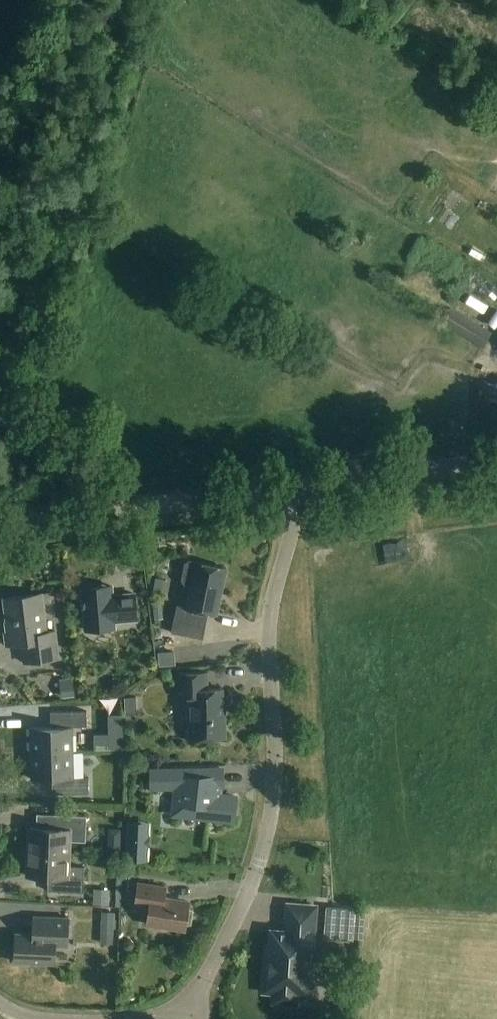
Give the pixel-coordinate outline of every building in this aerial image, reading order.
[(485,347),(493,334),(451,309),(444,322),(485,347)] [(388,566),(411,564),(410,551),(387,552),(388,566)] [(216,616),(226,570),(188,562),(186,564),(182,580),(186,585),(191,586),(187,609),(177,607),(171,634),(203,640),(205,628),(199,627),(202,613),(216,616)] [(112,597),(111,587),(82,590),(83,603),(81,603),(82,608),(84,607),(85,632),(115,629),(114,623),(137,621),(135,595),(112,597)] [(46,634),(42,595),(4,599),(8,633),(5,634),(7,647),(22,645),(24,664),(59,660),(55,632),(46,634)] [(165,619),(162,602),(153,603),(155,620),(165,619)] [(175,652),(159,654),(161,668),(177,666),(175,652)] [(207,690),(207,674),(178,674),(178,698),(189,698),(190,740),(226,739),(225,717),(223,717),(223,690),(207,690)] [(63,700),(78,698),(75,679),(60,681),(63,700)] [(126,713),(143,712),(142,696),(125,697),(126,713)] [(31,755),(73,754),(72,728),(87,728),(87,712),(50,713),(51,729),(30,729),(31,755)] [(73,754),(31,755),(31,781),(52,780),(52,795),(89,794),(88,779),(74,779),(73,754)] [(218,797),(219,787),(221,787),(221,771),(151,772),(152,789),(178,788),(177,796),(175,796),(173,815),(232,822),(235,799),(218,797)] [(28,854),(68,855),(69,843),(85,843),(86,818),(37,816),(37,830),(30,829),(28,854)] [(150,861),(151,823),(128,822),(126,861),(150,861)] [(68,867),(68,855),(28,854),(27,878),(48,879),(47,893),(82,894),(83,868),(68,867)] [(183,931),(184,926),(189,925),(192,912),(187,909),(187,905),(162,901),(164,888),(137,884),(133,907),(147,909),(145,925),(183,931)] [(110,905),(111,889),(95,889),(95,905),(110,905)] [(313,949),(316,913),(316,904),(289,902),(288,911),(286,934),(275,934),(272,965),(267,964),(265,993),(275,994),(275,1000),(278,1004),(293,1005),(297,1001),(298,995),(311,996),(314,965),(307,965),(308,949),(313,949)] [(327,908),(324,939),(352,941),(355,910),(327,908)] [(115,912),(103,912),(102,923),(114,924),(115,912)] [(35,936),(16,935),(15,964),(55,966),(56,947),(68,948),(69,920),(35,918),(35,936)] [(127,950),(129,950),(130,950),(132,949),(132,947),(133,946),(132,944),(132,943),(130,942),(129,941),(127,941),(126,942),(124,943),(124,944),(123,946),(124,947),(124,949),(126,950),(127,950)]
